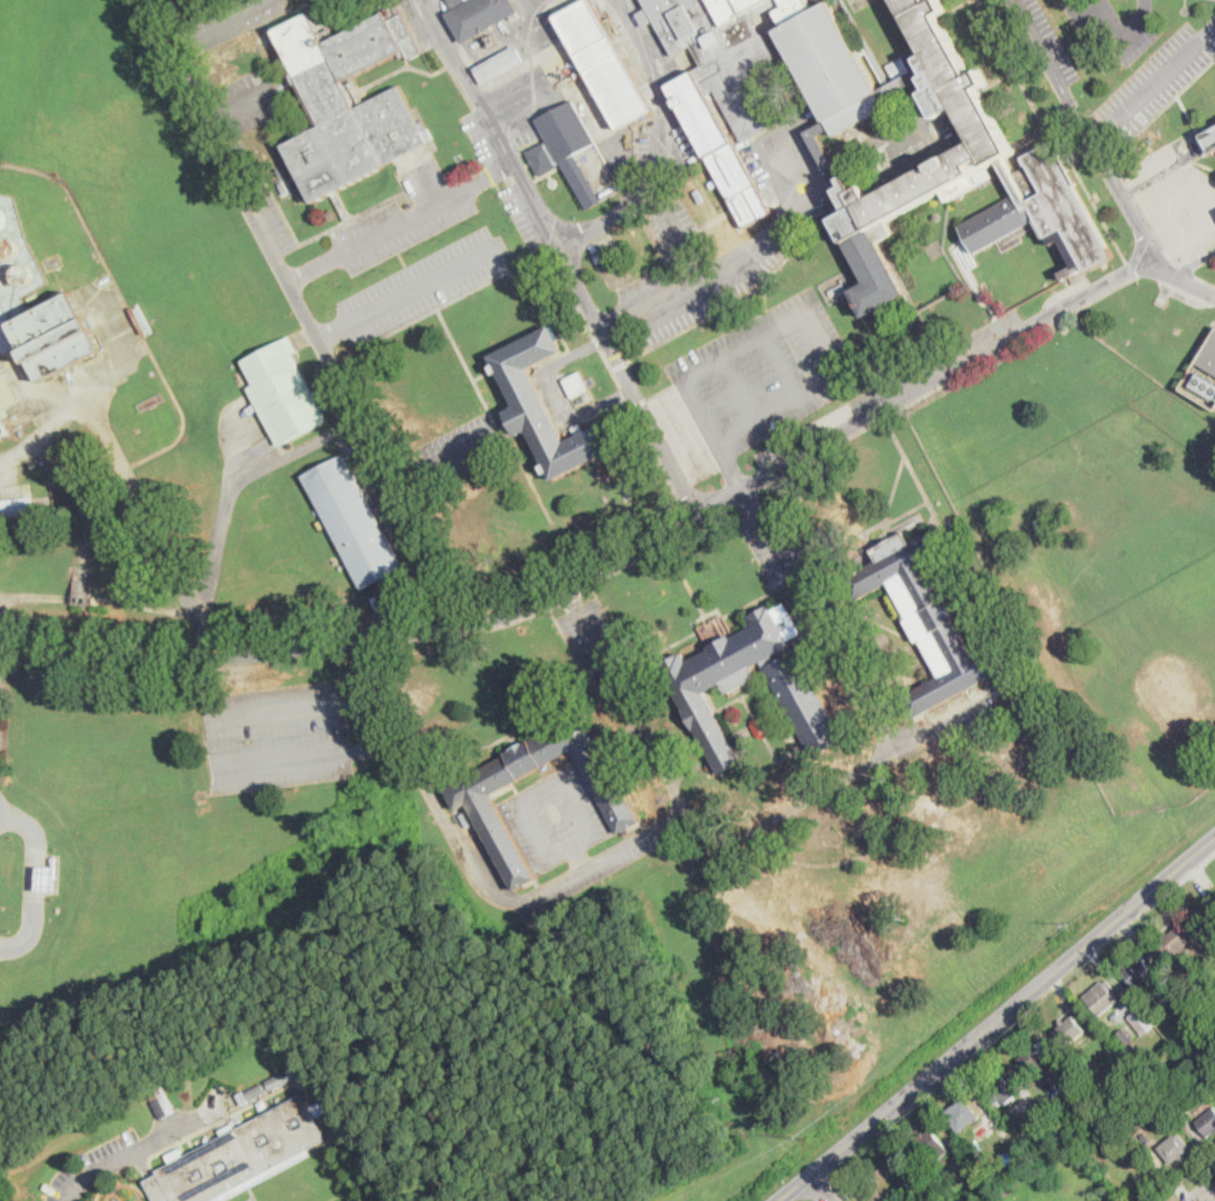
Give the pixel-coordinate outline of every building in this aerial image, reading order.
[(380,4),(387,0),(396,0),(423,53),(409,59),(405,50),(354,77),(367,102),(399,85),(419,123),(425,120),(434,138),(428,142),(428,143),(425,144),(392,161),(337,190),(352,220),(346,222),(331,192),(314,202),(304,184),(285,145),(324,125),(275,30),(310,12),(326,42),(385,12),(380,4)] [(455,10),(449,0),(513,0),(520,11),(517,12),(518,17),(512,20),(510,17),(463,43),(446,14),(455,10)] [(552,17),(582,0),(587,0),(648,109),(630,120),(624,124),(615,129),(552,17)] [(647,5),(645,0),(763,0),(747,8),(760,32),(763,31),(775,54),(776,55),(752,69),(772,105),(780,119),(778,120),(743,139),(715,88),(709,93),(736,144),(739,148),(771,208),(772,210),(745,225),(737,212),(734,204),(705,153),(701,147),(675,97),(668,83),(704,64),(693,43),(676,53),(675,54),(656,18),(652,20),(645,24),(638,11),(645,7),(647,5)] [(786,4),(783,0),(821,0),(812,5),(813,8),(828,0),(831,0),(879,89),(923,65),(919,57),(926,53),(897,0),(930,0),(943,0),(947,7),(937,13),(940,18),(971,75),(980,69),(986,81),(978,87),(980,91),(1008,142),(1009,144),(1013,150),(1003,155),(1010,168),(1013,172),(1021,167),(1025,173),(1033,168),(1030,161),(1027,162),(1024,155),(1025,154),(1043,144),(1051,139),(1094,216),(1114,254),(1094,264),(1086,268),(1086,267),(1084,267),(1075,272),(1065,278),(1061,270),(1074,263),(1057,232),(1047,238),(1038,222),(1036,218),(1038,216),(1037,215),(996,238),(974,250),(961,224),(1017,194),(1001,163),(988,172),(983,163),(979,156),(970,161),(974,170),(971,172),(978,183),(949,198),(943,188),(887,219),(894,231),(879,239),(907,291),(906,292),(887,303),(894,316),(887,320),(879,307),(865,315),(863,311),(852,291),(850,290),(865,281),(867,280),(858,263),(848,245),(832,216),(835,215),(849,208),(844,201),(830,173),(829,172),(823,161),(820,156),(806,130),(828,118),(826,115),(778,29),(784,25),(775,8),(786,4)] [(497,42),(490,46),(486,38),(493,35),(497,42)] [(523,61),(484,84),(475,69),(515,46),(523,61)] [(576,153),(601,201),(601,202),(587,209),(563,163),(539,177),(527,153),(549,141),(538,119),(574,100),(597,142),(576,153)] [(1201,135),(1214,126),(1214,149),(1210,151),(1201,135)] [(338,215),(330,219),(326,212),(333,207),(338,215)] [(847,289),(832,296),(829,290),(843,283),(847,289)] [(102,351),(41,381),(11,323),(72,292),(102,351)] [(140,307),(150,328),(146,331),(147,333),(143,335),(130,309),(134,307),(135,309),(140,307)] [(529,368),(567,441),(576,436),(573,427),(581,423),(586,432),(614,417),(626,442),(555,478),(551,471),(546,472),(543,465),(546,464),(529,429),(518,435),(506,411),(516,406),(499,371),(496,373),(492,365),(496,364),(491,356),(551,325),(564,350),(529,368)] [(285,442),(279,445),(249,388),(255,385),(243,361),(286,338),(291,335),(298,351),(291,355),(326,421),(285,442)] [(1199,359),(1214,335),(1214,374),(1197,362),(1199,359)] [(20,402),(0,412),(0,361),(20,402)] [(589,390),(573,398),(564,380),(581,371),(589,390)] [(1199,373),(1214,382),(1214,399),(1192,385),(1199,373)] [(368,596),(367,597),(303,476),(344,454),(403,567),(383,578),(387,587),(368,596)] [(612,470),(612,477),(605,481),(599,477),(599,469),(606,465),(612,470)] [(36,519),(5,524),(2,499),(32,494),(36,519)] [(935,530),(947,552),(927,563),(978,655),(998,644),(1010,666),(926,712),(930,719),(921,724),(907,696),(944,676),(925,640),(921,641),(909,619),(913,617),(894,582),(863,599),(850,578),(883,561),(876,548),(908,530),(914,541),(935,530)] [(787,602),(793,616),(802,632),(790,640),(793,643),(772,654),(777,662),(798,650),(846,741),(814,757),(765,666),(755,671),(759,677),(728,694),(723,684),(706,694),(743,761),(721,774),(721,773),(662,665),(683,653),(688,662),(711,650),(709,647),(730,635),(733,638),(754,626),(749,617),(771,605),(775,610),(787,602)] [(996,695),(994,690),(1019,676),(1021,682),(996,695)] [(579,709),(600,749),(640,821),(628,827),(632,833),(624,837),(622,831),(618,833),(616,830),(577,759),(573,750),(491,795),(496,803),(534,874),(537,879),(515,891),(467,804),(457,809),(445,789),(456,784),(454,779),(473,768),(475,773),(511,753),(509,749),(523,742),(524,745),(562,725),(559,720),(579,709)] [(763,738),(758,737),(751,725),(752,720),(757,717),(763,719),(769,731),(767,736),(763,738)] [(58,856),(57,891),(37,890),(38,864),(51,866),(51,856),(58,856)] [(1213,899),(1214,902),(1214,925),(1208,932),(1195,915),(1213,899)] [(1189,944),(1170,959),(1157,944),(1169,934),(1177,928),(1189,944)] [(1154,973),(1136,987),(1120,968),(1131,961),(1128,958),(1137,952),(1154,973)] [(1119,1000),(1101,1016),(1084,997),(1089,993),(1102,981),(1119,1000)] [(1161,1030),(1148,1041),(1128,1017),(1140,1006),(1161,1030)] [(1085,1030),(1067,1046),(1055,1031),(1073,1016),(1085,1030)] [(1209,1038),(1199,1027),(1207,1021),(1214,1031),(1209,1038)] [(1134,1039),(1126,1046),(1116,1034),(1124,1027),(1134,1039)] [(1054,1054),(1032,1074),(1020,1060),(1042,1041),(1054,1054)] [(1158,1053),(1152,1059),(1144,1050),(1151,1044),(1158,1053)] [(297,1074),(291,1064),(301,1058),(306,1069),(297,1074)] [(271,1089),(266,1080),(291,1066),(296,1076),(271,1089)] [(1002,1075),(1009,1083),(1013,1081),(1017,1087),(1015,1088),(1019,1093),(1007,1104),(1003,1099),(997,1104),(984,1089),(1002,1075)] [(266,1090),(250,1099),(245,1090),(261,1082),(266,1090)] [(297,1095),(280,1104),(275,1095),(291,1086),(297,1095)] [(330,1111),(320,1116),(307,1090),(316,1086),(330,1111)] [(174,1110),(162,1116),(159,1110),(165,1106),(158,1090),(162,1088),(174,1110)] [(249,1101),(242,1105),(236,1094),(243,1090),(249,1101)] [(313,1157),(227,1200),(173,1200),(172,1200),(170,1200),(154,1200),(144,1182),(159,1173),(158,1170),(223,1136),(219,1130),(233,1123),(237,1129),(304,1094),(327,1140),(309,1151),(313,1157)] [(979,1117),(959,1132),(944,1112),(965,1098),(979,1117)] [(1051,1117),(1045,1123),(1030,1105),(1037,1099),(1051,1117)] [(1214,1107),(1214,1109),(1214,1131),(1209,1137),(1196,1122),(1201,1118),(1214,1107)] [(932,1129),(949,1151),(940,1159),(934,1152),(926,1159),(914,1143),(920,1138),(919,1136),(923,1132),(925,1135),(932,1129)] [(1180,1158),(1172,1165),(1158,1148),(1178,1131),(1192,1148),(1180,1158)]
